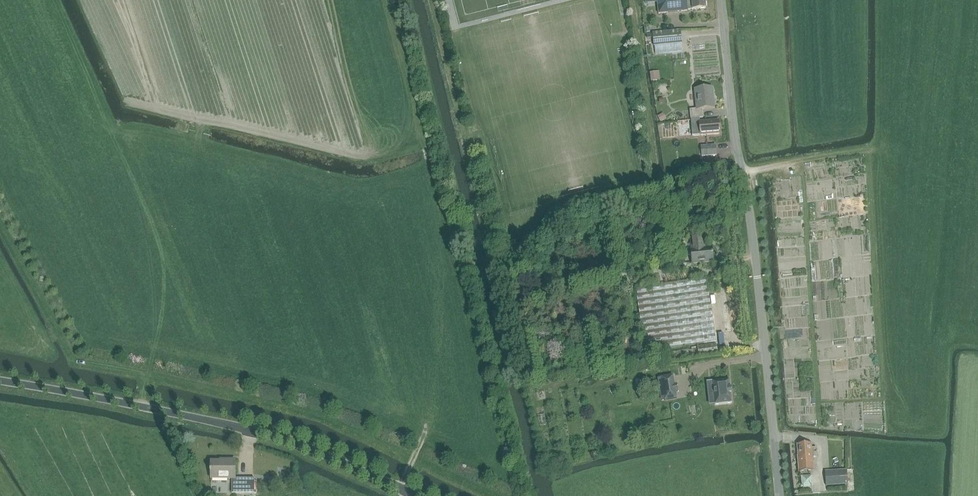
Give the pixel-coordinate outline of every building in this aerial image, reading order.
[(658,14),(671,13),(688,11),(706,9),(705,0),(649,0),(650,14),(658,14)] [(689,20),(688,12),(679,13),(680,21),(689,20)] [(681,44),(682,43),(681,30),(652,32),(654,46),(655,46),(655,53),(682,51),(681,44)] [(650,80),(659,79),(658,69),(649,70),(650,80)] [(690,110),(691,119),(699,118),(703,117),(702,109),(715,108),(712,88),(694,89),(696,109),(690,110)] [(699,118),(691,119),(692,136),(720,134),(719,120),(700,121),(699,118)] [(656,121),(657,134),(677,133),(676,120),(656,121)] [(679,121),(681,133),(689,132),(687,120),(679,121)] [(702,157),(717,155),(716,144),(701,146),(702,157)] [(831,161),(806,162),(807,195),(824,195),(824,197),(832,197),(831,161)] [(836,175),(836,184),(848,184),(848,192),(854,192),(854,182),(859,182),(859,175),(836,175)] [(796,196),(775,198),(777,227),(783,227),(783,224),(788,224),(788,219),(798,218),(796,196)] [(795,233),(802,230),(797,219),(794,221),(796,227),(793,228),(795,233)] [(692,264),(713,261),(712,247),(705,248),(704,235),(690,237),(692,250),(691,250),(692,264)] [(805,277),(778,278),(780,318),(786,317),(787,335),(807,334),(805,300),(806,300),(805,277)] [(635,288),(645,352),(716,341),(707,278),(635,288)] [(698,347),(698,348),(699,357),(718,354),(716,344),(698,347)] [(680,360),(699,357),(698,348),(678,352),(680,360)] [(130,355),(130,364),(143,365),(143,356),(130,355)] [(673,376),(661,378),(665,400),(677,398),(673,376)] [(242,389),(244,381),(236,379),(234,387),(242,389)] [(729,380),(712,381),(715,404),(732,403),(731,394),(732,394),(731,393),(731,390),(731,389),(731,388),(730,388),(729,380)] [(797,456),(797,461),(798,472),(814,470),(813,457),(817,457),(816,448),(812,448),(812,443),(797,444),(797,456)] [(232,493),(254,493),(254,478),(235,478),(235,460),(220,460),(220,461),(210,461),(210,480),(232,480),(232,493)] [(826,486),(848,484),(847,470),(825,471),(826,486)] [(801,475),(802,486),(812,485),(811,474),(801,475)]
